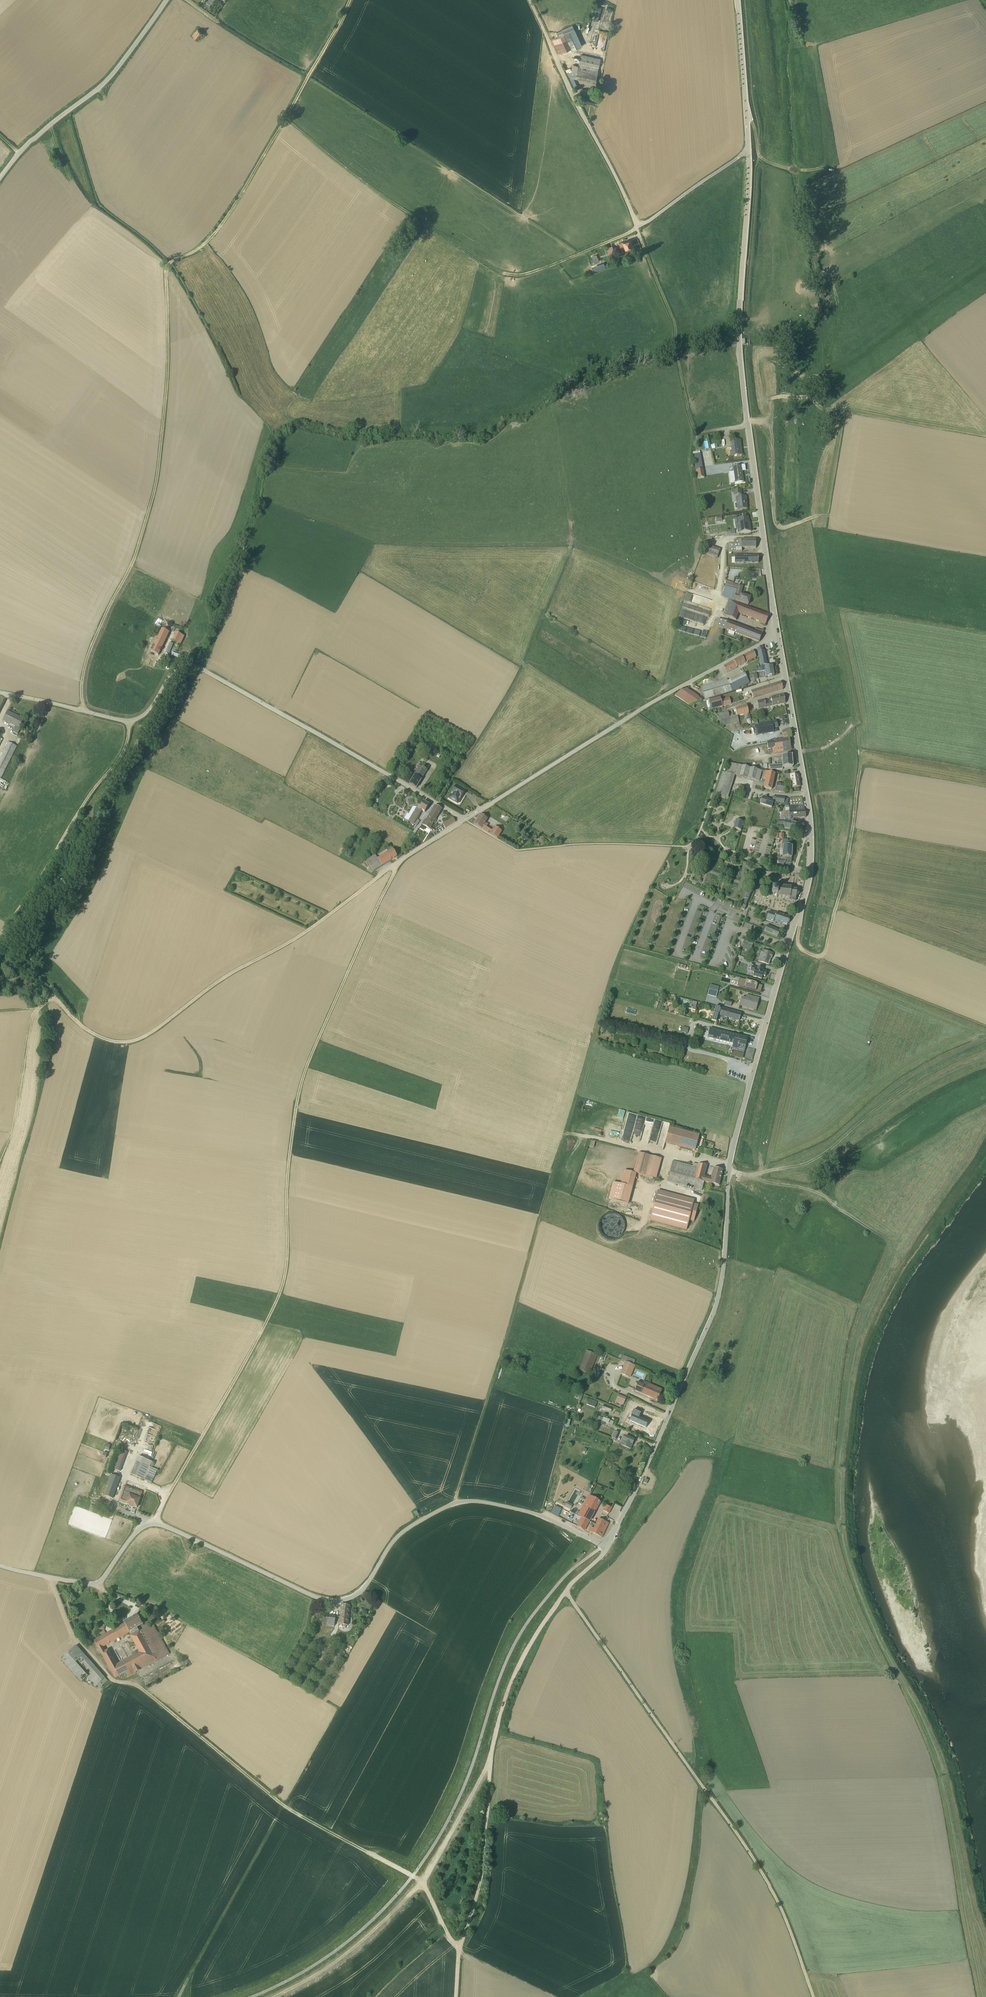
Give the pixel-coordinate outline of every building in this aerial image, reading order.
[(569,49),(581,43),(574,26),(573,26),(572,23),(561,27),(561,28),(563,32),(558,35),(552,38),(558,52),(568,47),(569,49)] [(198,38),(203,32),(197,27),(192,33),(198,38)] [(572,75),(595,80),(600,56),(580,52),(578,64),(573,62),(571,70),(570,68),(571,68),(569,65),(565,67),(574,86),(577,85),(572,75)] [(577,91),(580,99),(594,102),(596,95),(586,93),(587,88),(581,86),(580,92),(577,91)] [(632,244),(630,237),(618,241),(621,248),(632,244)] [(729,439),(725,439),(726,451),(729,451),(730,459),(742,458),(740,442),(730,443),(730,444),(729,439)] [(697,481),(704,480),(703,471),(702,471),(699,453),(692,454),(693,457),(692,457),(697,481)] [(728,474),(729,487),(734,486),(742,485),(741,474),(742,474),(742,472),(744,471),(744,468),(728,470),(728,473),(728,474)] [(740,492),(733,493),(734,498),(735,498),(736,500),(735,500),(736,505),(733,506),(734,512),(736,512),(737,513),(747,511),(746,506),(747,506),(746,498),(741,499),(740,492)] [(737,536),(750,534),(749,524),(748,519),(737,521),(738,526),(736,526),(737,536)] [(727,546),(727,554),(741,554),(741,551),(755,551),(755,542),(733,542),(733,545),(727,546)] [(719,552),(705,547),(702,556),(716,561),(719,552)] [(741,558),(741,554),(727,554),(727,565),(734,566),(758,566),(757,558),(741,558)] [(732,586),(732,585),(725,583),(724,589),(721,599),(727,602),(728,602),(732,604),(733,604),(733,603),(748,608),(750,600),(740,597),(743,588),(737,587),(732,586)] [(760,624),(760,625),(765,627),(768,617),(732,604),(728,602),(723,617),(735,623),(738,616),(760,624)] [(715,628),(758,644),(762,633),(754,631),(753,633),(727,624),(726,624),(718,621),(715,628)] [(163,626),(161,629),(157,637),(154,636),(151,641),(155,643),(150,652),(158,655),(169,633),(166,631),(167,628),(163,626)] [(698,633),(678,626),(677,632),(696,638),(698,633)] [(172,641),(180,644),(184,636),(176,633),(172,641)] [(763,653),(762,648),(756,651),(760,668),(767,667),(764,653),(763,653)] [(752,653),(743,658),(723,669),(727,676),(736,670),(745,666),(755,660),(752,653)] [(764,674),(765,680),(773,678),(772,668),(760,670),(751,673),(752,675),(760,674),(764,674)] [(700,689),(704,702),(731,694),(749,685),(744,675),(727,684),(726,682),(700,689)] [(780,684),(745,695),(748,702),(782,692),(780,684)] [(757,704),(758,712),(784,706),(783,697),(770,699),(771,705),(764,706),(764,702),(757,704)] [(720,702),(720,700),(709,702),(712,712),(731,707),(729,700),(720,702)] [(740,728),(737,719),(748,716),(746,708),(715,717),(714,716),(716,716),(715,712),(708,714),(705,715),(706,719),(710,718),(714,725),(721,729),(735,726),(736,729),(740,728)] [(23,719),(8,712),(3,721),(15,727),(12,731),(18,734),(20,729),(19,728),(23,719)] [(754,729),(753,729),(755,738),(773,735),(772,731),(777,730),(775,722),(753,727),(754,729)] [(789,732),(781,734),(783,741),(791,739),(789,732)] [(783,741),(766,745),(767,751),(769,751),(770,755),(772,755),(772,756),(790,753),(790,749),(789,741),(783,741)] [(17,747),(7,742),(0,756),(0,778),(1,779),(17,747)] [(769,768),(769,773),(782,772),(782,770),(792,770),(791,758),(780,759),(781,767),(769,768)] [(429,769),(422,765),(409,786),(416,790),(429,769)] [(734,778),(759,783),(761,773),(727,765),(725,775),(722,774),(715,798),(727,802),(734,778)] [(774,776),(764,773),(762,781),(765,781),(763,790),(771,792),(774,776)] [(799,789),(797,778),(785,776),(784,782),(787,782),(790,782),(791,790),(799,789)] [(786,787),(777,784),(774,794),(784,795),(786,787)] [(738,787),(736,794),(743,796),(744,789),(738,787)] [(457,806),(464,793),(456,788),(448,801),(457,806)] [(784,801),(784,800),(775,799),(772,799),(771,803),(761,800),(759,806),(771,810),(772,806),(775,807),(776,805),(783,806),(783,808),(787,809),(788,801),(784,801)] [(799,800),(788,800),(788,806),(792,806),(792,808),(802,808),(802,804),(800,805),(799,800)] [(408,823),(416,828),(419,824),(417,822),(420,818),(419,817),(422,813),(424,815),(429,807),(423,804),(421,808),(419,807),(417,810),(416,810),(408,823)] [(442,812),(435,807),(427,821),(425,820),(421,828),(433,835),(435,832),(431,829),(442,812)] [(796,825),(793,825),(792,821),(805,820),(803,808),(788,809),(788,810),(784,810),(784,814),(783,814),(784,824),(783,824),(780,823),(780,820),(778,819),(776,829),(783,830),(783,831),(802,833),(803,825),(796,824),(796,825)] [(497,841),(502,834),(494,829),(491,833),(486,830),(488,827),(485,825),(487,822),(479,817),(474,827),(497,841)] [(445,831),(455,824),(452,819),(442,826),(445,831)] [(743,824),(735,822),(733,831),(740,833),(743,824)] [(785,864),(790,865),(791,844),(788,844),(787,842),(782,842),(781,859),(778,859),(778,869),(782,869),(783,866),(785,864)] [(375,857),(366,862),(373,874),(397,859),(390,849),(386,852),(388,854),(377,861),(375,857)] [(761,871),(757,869),(754,878),(753,877),(753,879),(753,880),(751,886),(748,887),(748,888),(747,890),(748,892),(746,897),(745,898),(744,900),(744,901),(740,911),(744,912),(752,893),(753,892),(754,892),(755,891),(755,890),(755,888),(754,887),(761,871)] [(770,896),(773,897),(773,899),(774,899),(775,900),(776,900),(776,899),(785,900),(785,902),(792,903),(794,903),(795,898),(796,898),(797,897),(798,897),(798,896),(797,894),(796,893),(796,892),(793,892),(790,892),(791,890),(778,889),(778,887),(777,887),(775,888),(774,889),(774,890),(769,889),(769,893),(769,896),(770,896)] [(788,926),(789,921),(788,921),(789,919),(775,915),(774,915),(773,916),(768,914),(765,922),(780,927),(780,925),(786,927),(787,925),(788,926)] [(764,928),(761,933),(777,939),(779,933),(766,928),(766,929),(764,928)] [(744,943),(741,951),(749,954),(752,946),(744,943)] [(761,952),(757,963),(768,966),(770,960),(772,956),(762,953),(762,952),(761,952)] [(730,962),(730,959),(722,959),(723,971),(731,970),(730,962)] [(751,968),(750,973),(753,974),(752,979),(761,981),(762,978),(764,979),(766,974),(761,973),(762,971),(757,969),(757,970),(751,968)] [(739,981),(736,988),(760,995),(761,988),(757,987),(754,985),(739,981)] [(710,1001),(710,999),(716,999),(716,993),(708,993),(708,994),(713,994),(713,998),(706,998),(706,1002),(710,1001)] [(755,1012),(758,1001),(746,997),(745,1000),(741,999),(739,1008),(755,1012)] [(711,1023),(715,1024),(718,1015),(719,1015),(720,1011),(719,1011),(719,1010),(715,1009),(711,1023)] [(721,1010),(719,1017),(738,1023),(740,1015),(721,1010)] [(731,1050),(744,1053),(747,1040),(709,1031),(707,1040),(732,1046),(731,1050)] [(649,1137),(647,1147),(662,1150),(664,1142),(663,1142),(663,1137),(659,1136),(661,1123),(645,1120),(642,1136),(649,1137)] [(699,1137),(669,1129),(664,1145),(694,1153),(699,1137)] [(712,1152),(699,1149),(697,1155),(710,1159),(712,1152)] [(638,1155),(632,1174),(656,1181),(661,1161),(638,1155)] [(703,1184),(718,1188),(722,1172),(712,1170),(710,1180),(704,1178),(707,1168),(693,1165),(692,1168),(672,1163),(667,1184),(701,1193),(703,1184)] [(636,1176),(623,1172),(620,1186),(632,1189),(636,1176)] [(657,1192),(649,1223),(686,1233),(688,1223),(693,1224),(698,1207),(693,1206),(694,1202),(657,1192)] [(622,1236),(621,1216),(603,1217),(604,1232),(604,1237),(622,1236)] [(597,1357),(586,1352),(578,1371),(589,1376),(597,1357)] [(635,1362),(623,1357),(621,1362),(624,1363),(620,1375),(630,1380),(635,1368),(633,1367),(635,1362)] [(635,1389),(633,1393),(640,1396),(640,1395),(657,1402),(661,1391),(643,1383),(641,1387),(636,1385),(634,1389),(635,1389)] [(574,1400),(580,1402),(582,1396),(576,1393),(574,1400)] [(618,1397),(615,1404),(622,1407),(625,1400),(618,1397)] [(631,1417),(630,1416),(628,1420),(630,1421),(629,1422),(627,1421),(626,1425),(628,1425),(628,1426),(632,1428),(631,1429),(636,1431),(637,1429),(643,1432),(645,1428),(638,1424),(639,1424),(635,1422),(639,1415),(634,1412),(631,1417)] [(599,1418),(598,1422),(600,1422),(599,1425),(603,1427),(604,1424),(612,1427),(613,1423),(610,1422),(610,1420),(603,1418),(602,1420),(599,1418)] [(625,1438),(620,1447),(629,1451),(633,1442),(625,1438)] [(127,1453),(120,1451),(113,1471),(120,1473),(127,1453)] [(152,1464),(139,1458),(131,1476),(151,1485),(157,1471),(150,1468),(152,1464)] [(105,1498),(113,1500),(120,1480),(111,1476),(106,1488),(108,1488),(105,1498)] [(124,1487),(119,1502),(137,1509),(142,1494),(124,1487)] [(577,1528),(584,1532),(599,1503),(588,1497),(576,1518),(581,1520),(577,1528)] [(557,1517),(560,1511),(554,1508),(551,1514),(557,1517)] [(605,1508),(602,1514),(607,1517),(610,1511),(605,1508)] [(605,1524),(598,1521),(593,1531),(590,1529),(589,1533),(594,1537),(601,1539),(604,1534),(608,1525),(605,1524)] [(347,1627),(350,1607),(341,1606),(339,1626),(347,1627)] [(129,1678),(170,1655),(153,1625),(140,1632),(130,1637),(139,1653),(136,1655),(135,1653),(131,1655),(133,1657),(117,1666),(108,1650),(105,1652),(103,1649),(143,1626),(143,1625),(142,1625),(138,1617),(139,1617),(137,1615),(123,1623),(124,1625),(106,1635),(104,1632),(98,1635),(100,1638),(94,1642),(115,1680),(126,1674),(128,1678),(129,1678)] [(335,1617),(327,1616),(326,1628),(334,1629),(335,1617)] [(103,1687),(108,1682),(76,1646),(60,1660),(82,1684),(87,1679),(95,1688),(97,1687),(100,1690),(103,1688),(103,1687)] [(336,1655),(342,1658),(345,1654),(340,1650),(336,1655)]
